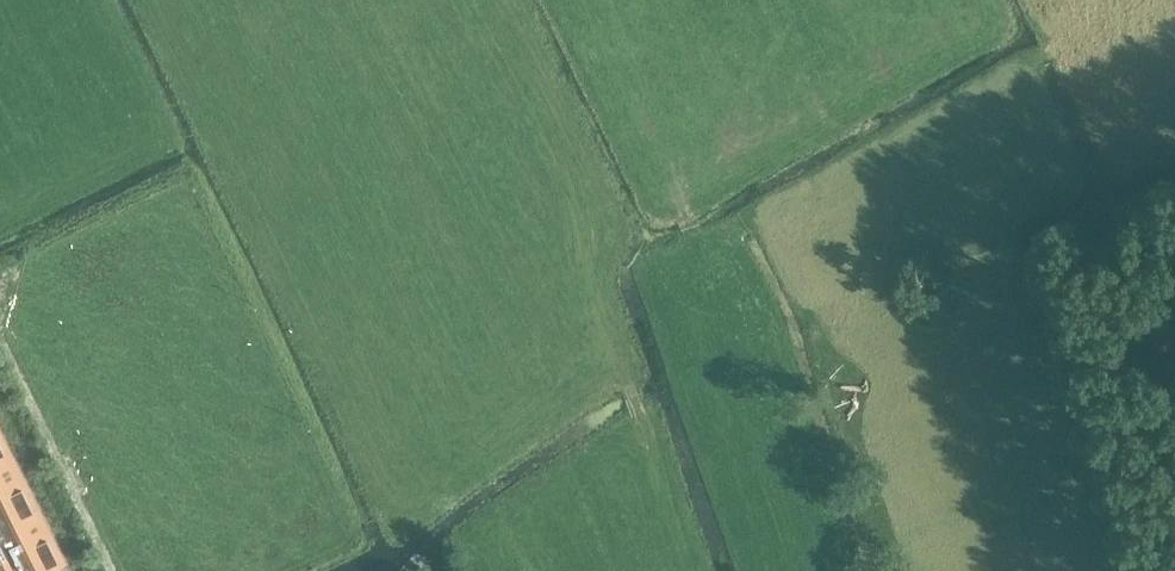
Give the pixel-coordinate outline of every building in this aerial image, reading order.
[(63,561),(63,560),(61,561),(0,438),(0,570),(43,570),(63,561)]
